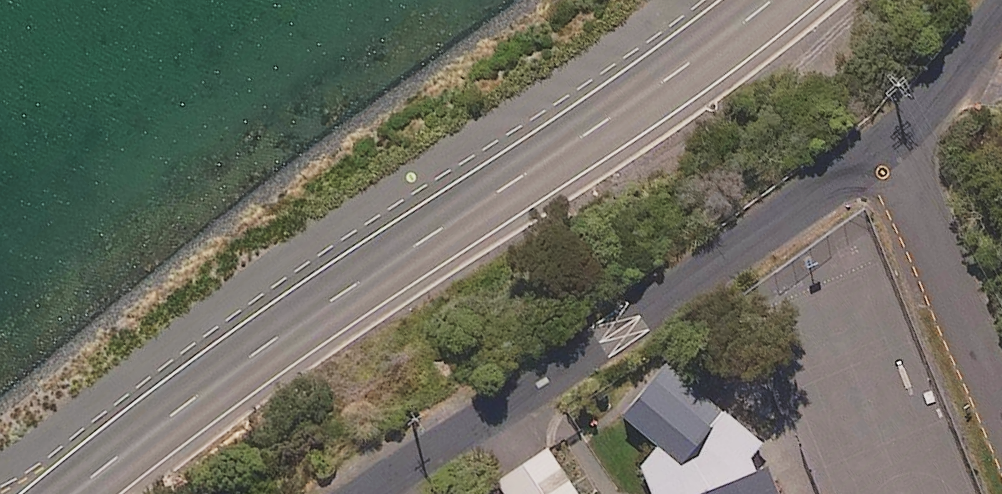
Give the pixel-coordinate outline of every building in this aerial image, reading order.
[(766,411),(661,319),(622,372),(647,394),(622,427),(655,454),(676,493),(805,493),(766,411)] [(547,444),(497,475),(509,493),(578,493),(547,444)]
